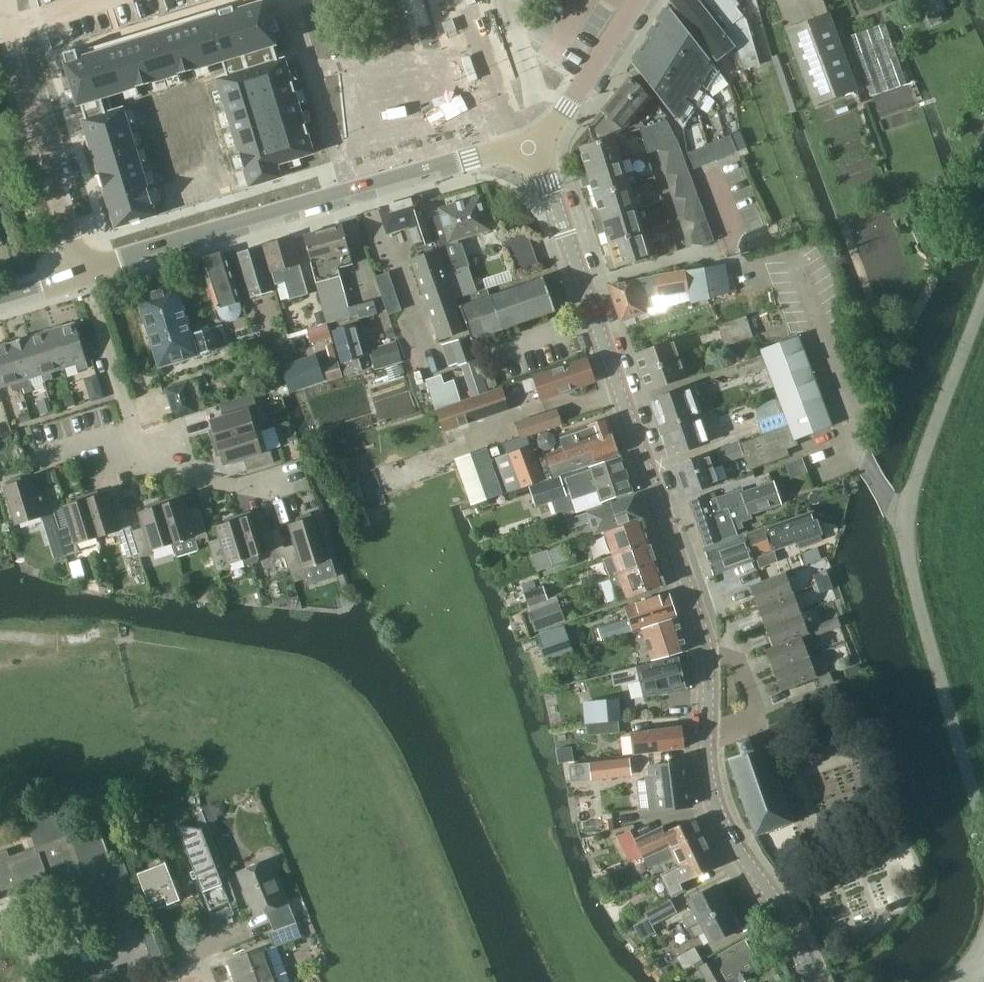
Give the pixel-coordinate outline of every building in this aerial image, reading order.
[(324,164),(272,0),(256,0),(71,57),(120,227),(160,214),(134,118),(235,89),(264,183),(324,164)] [(738,46),(726,29),(723,31),(715,20),(718,17),(707,1),(706,0),(672,0),(719,61),(738,46)] [(718,17),(727,29),(726,29),(738,46),(745,70),(761,65),(747,19),(732,0),(707,0),(707,1),(718,17)] [(932,15),(948,9),(944,0),(926,0),(932,15)] [(656,24),(706,90),(717,73),(710,64),(714,62),(669,4),(656,24)] [(815,106),(858,90),(830,14),(787,30),(815,106)] [(683,128),(706,90),(656,24),(645,42),(632,62),(637,69),(675,117),(676,119),(683,128)] [(850,36),(871,97),(907,84),(886,24),(850,36)] [(455,37),(449,39),(451,47),(458,45),(455,37)] [(631,77),(602,111),(606,114),(625,132),(626,133),(640,128),(646,126),(639,114),(643,109),(645,107),(647,108),(653,102),(651,100),(654,96),(631,77)] [(591,132),(594,142),(615,136),(626,133),(625,132),(606,114),(591,132)] [(667,120),(646,127),(646,126),(640,128),(648,153),(659,150),(670,151),(670,147),(680,144),(679,141),(667,120)] [(687,147),(694,165),(737,149),(731,131),(687,147)] [(615,136),(594,142),(581,147),(586,162),(578,164),(581,174),(623,160),(615,136)] [(679,171),(689,168),(680,144),(670,147),(670,151),(667,173),(679,174),(679,171)] [(591,180),(596,196),(630,185),(630,184),(637,182),(634,173),(627,175),(623,160),(581,174),(584,182),(591,180)] [(688,194),(697,191),(689,168),(679,171),(679,174),(676,197),(687,198),(688,194)] [(596,222),(637,209),(630,185),(596,196),(601,210),(593,212),(596,222)] [(687,198),(685,220),(696,221),(693,244),(704,245),(716,241),(697,191),(688,194),(687,198)] [(418,252),(439,245),(429,218),(423,200),(422,194),(380,208),(389,234),(410,227),(418,252)] [(429,218),(457,298),(476,292),(476,291),(468,267),(469,266),(461,243),(452,246),(451,242),(491,230),(482,196),(440,209),(442,214),(429,218)] [(611,244),(645,233),(637,209),(596,222),(599,230),(606,228),(611,244)] [(354,264),(344,225),(304,235),(328,323),(360,314),(361,318),(378,313),(375,300),(349,307),(339,268),(354,264)] [(645,233),(611,244),(615,258),(607,261),(611,270),(652,257),(645,233)] [(310,294),(293,237),(264,245),(276,285),(286,282),(291,299),(310,294)] [(252,297),(274,290),(261,246),(239,253),(252,297)] [(468,330),(457,298),(440,249),(410,259),(439,340),(468,330)] [(240,317),(243,309),(225,252),(201,259),(217,310),(218,309),(220,316),(227,321),(232,321),(236,320),(240,317)] [(692,304),(727,293),(731,291),(726,263),(613,284),(623,317),(654,308),(650,297),(689,290),(692,304)] [(457,298),(468,330),(469,329),(472,339),(556,311),(544,276),(490,294),(488,287),(476,291),(476,292),(457,298)] [(192,333),(177,283),(138,295),(160,368),(200,356),(200,355),(230,346),(223,324),(192,333)] [(319,325),(307,329),(311,343),(330,338),(322,310),(315,312),(319,325)] [(733,320),(740,341),(755,336),(747,315),(733,320)] [(726,346),(740,341),(733,320),(719,325),(726,346)] [(53,329),(65,368),(78,364),(80,371),(90,368),(76,322),(53,329)] [(334,330),(342,362),(342,363),(360,358),(366,356),(357,323),(334,330)] [(51,373),(65,368),(53,329),(31,336),(45,382),(53,380),(51,373)] [(451,341),(443,344),(450,366),(459,363),(459,365),(461,364),(477,359),(472,342),(469,335),(451,341)] [(9,343),(23,388),(25,395),(34,392),(32,386),(45,382),(31,336),(9,343)] [(795,439),(796,438),(833,424),(800,336),(762,350),(764,355),(769,368),(785,411),(790,425),(795,439)] [(637,353),(643,372),(681,359),(680,358),(677,348),(682,346),(679,338),(637,353)] [(374,370),(379,368),(402,362),(397,342),(369,350),(374,370)] [(12,384),(14,390),(23,388),(9,343),(0,346),(0,388),(12,384)] [(316,355),(281,366),(289,392),(290,393),(296,391),(325,381),(316,355)] [(742,378),(769,368),(764,355),(736,364),(742,378)] [(681,359),(643,372),(649,390),(687,377),(683,366),(689,364),(686,356),(680,358),(681,359)] [(364,370),(360,358),(342,363),(346,375),(364,370)] [(461,364),(472,396),(488,391),(477,359),(461,364)] [(541,399),(595,381),(588,359),(523,381),(527,391),(537,388),(541,399)] [(427,379),(437,409),(462,400),(455,379),(445,383),(442,374),(427,379)] [(188,383),(167,390),(176,419),(183,417),(197,413),(197,412),(188,383)] [(662,427),(698,414),(693,398),(698,396),(694,385),(653,399),(662,427)] [(443,431),(471,421),(509,408),(502,388),(489,392),(488,391),(472,396),(463,399),(462,400),(437,409),(436,410),(443,431)] [(257,430),(256,430),(250,409),(258,407),(254,394),(227,402),(231,414),(212,420),(215,429),(210,431),(214,444),(257,430)] [(38,402),(42,415),(53,411),(49,399),(38,402)] [(521,438),(523,437),(529,435),(563,424),(558,408),(516,422),(521,437),(521,438)] [(785,411),(758,420),(762,434),(790,425),(785,411)] [(704,412),(698,414),(662,427),(672,455),(708,442),(702,424),(707,422),(704,412)] [(546,455),(541,457),(548,478),(553,476),(621,453),(609,417),(559,434),(564,447),(545,454),(546,455)] [(798,445),(796,438),(795,439),(790,425),(743,443),(747,455),(752,469),(790,455),(787,449),(798,445)] [(257,430),(214,444),(218,457),(223,455),(226,464),(244,458),(248,471),(275,462),(271,449),(268,450),(261,428),(256,430),(257,430)] [(533,445),(526,447),(523,437),(521,438),(521,437),(495,445),(488,448),(492,460),(494,459),(506,492),(545,480),(533,445)] [(744,457),(747,455),(743,443),(742,441),(717,449),(722,464),(744,457)] [(472,505),(504,494),(492,460),(488,448),(487,447),(455,458),(472,505)] [(686,495),(721,483),(710,453),(676,466),(686,495)] [(565,515),(578,511),(634,491),(622,455),(529,487),(536,506),(551,501),(555,514),(563,511),(565,515)] [(42,517),(47,533),(55,559),(67,556),(59,529),(60,529),(50,494),(38,498),(32,479),(23,481),(21,476),(8,481),(9,486),(6,487),(17,525),(42,517)] [(357,481),(346,485),(352,502),(358,500),(359,503),(365,500),(357,481)] [(781,501),(774,483),(745,493),(743,489),(718,498),(716,492),(689,502),(704,546),(738,534),(737,529),(744,526),(742,521),(753,517),(751,512),(781,501)] [(133,530),(134,530),(127,508),(115,511),(109,492),(100,495),(99,491),(86,495),(99,538),(120,531),(128,558),(140,554),(133,530)] [(78,544),(99,538),(86,495),(73,499),(74,503),(65,506),(71,525),(60,529),(59,529),(67,556),(80,552),(78,544)] [(174,496),(161,500),(174,544),(178,556),(199,550),(196,540),(208,537),(218,571),(231,567),(230,564),(244,560),(245,563),(249,565),(253,564),(238,514),(226,518),(227,523),(218,526),(221,537),(211,541),(200,507),(188,510),(185,498),(175,501),(174,496)] [(595,534),(643,517),(635,496),(568,519),(571,529),(591,522),(595,534)] [(133,530),(140,554),(141,557),(154,553),(153,550),(174,544),(161,500),(148,504),(149,509),(140,512),(144,527),(134,530),(133,530)] [(286,548),(286,547),(280,528),(268,531),(262,512),(253,515),(251,510),(238,514),(253,564),(258,562),(260,558),(259,555),(273,551),(275,559),(287,555),(285,548),(286,548)] [(814,511),(766,527),(774,550),(798,542),(801,548),(822,541),(820,534),(822,534),(814,511)] [(287,555),(297,587),(306,584),(305,579),(306,579),(308,585),(336,576),(331,559),(326,560),(322,546),(328,545),(324,530),(317,531),(312,513),(298,517),(300,522),(290,525),(296,544),(286,547),(286,548),(285,548),(287,555)] [(613,555),(651,542),(643,519),(605,532),(613,555)] [(765,528),(749,533),(761,568),(776,562),(765,528)] [(714,574),(755,560),(748,538),(706,552),(714,574)] [(617,566),(612,568),(614,576),(620,574),(658,561),(651,542),(613,555),(617,566)] [(808,561),(822,555),(817,543),(803,549),(808,561)] [(555,564),(570,558),(564,544),(550,549),(555,564)] [(129,574),(143,569),(140,557),(125,562),(129,574)] [(614,576),(611,577),(619,600),(628,597),(628,598),(666,585),(658,561),(620,574),(614,576)] [(817,582),(830,577),(827,570),(814,575),(817,582)] [(758,605),(794,591),(786,572),(750,586),(758,605)] [(830,577),(817,582),(821,593),(834,588),(830,577)] [(535,581),(522,586),(530,606),(549,599),(544,586),(537,588),(535,581)] [(766,626),(802,612),(794,591),(758,605),(766,626)] [(642,630),(678,618),(669,592),(625,607),(629,618),(633,631),(642,628),(642,630)] [(536,631),(567,620),(559,600),(529,611),(536,631)] [(774,646),(810,632),(802,612),(766,626),(774,646)] [(830,631),(842,626),(838,617),(826,621),(830,631)] [(604,641),(633,631),(629,618),(600,628),(604,641)] [(678,618),(642,630),(652,660),(688,650),(678,618)] [(817,636),(830,631),(826,621),(813,626),(817,636)] [(566,625),(537,635),(546,660),(574,651),(566,625)] [(774,669),(810,655),(803,637),(810,634),(810,632),(774,646),(766,649),(774,669)] [(810,655),(774,669),(782,691),(818,677),(810,655)] [(612,673),(614,685),(640,679),(644,697),(686,688),(679,657),(637,667),(612,673)] [(854,693),(866,689),(859,666),(848,669),(854,693)] [(822,686),(835,681),(831,672),(818,677),(822,686)] [(585,722),(587,722),(619,719),(618,699),(583,702),(585,722)] [(588,735),(621,732),(619,719),(587,722),(588,735)] [(635,753),(685,747),(682,726),(633,732),(635,753)] [(754,748),(750,736),(737,741),(741,753),(729,757),(756,834),(794,821),(767,744),(754,748)] [(589,760),(592,779),(592,780),(633,775),(629,755),(589,760)] [(645,779),(636,781),(639,812),(649,811),(657,810),(692,806),(687,763),(687,761),(649,766),(650,775),(645,776),(645,779)] [(20,885),(25,898),(52,888),(63,919),(109,902),(104,887),(113,883),(113,881),(129,875),(129,874),(124,860),(114,864),(113,863),(101,831),(74,841),(62,807),(27,820),(36,846),(10,856),(8,849),(0,852),(0,892),(20,885)] [(198,828),(178,825),(195,871),(198,877),(211,910),(231,903),(237,901),(203,811),(197,814),(200,824),(200,828),(198,828)] [(674,846),(703,832),(696,816),(666,831),(663,825),(635,838),(644,856),(673,845),(674,846)] [(673,845),(644,856),(650,868),(674,857),(678,865),(712,849),(703,832),(674,846),(673,845)] [(719,864),(712,850),(712,849),(678,865),(667,870),(661,874),(672,896),(686,889),(682,882),(719,864)] [(275,932),(298,923),(289,901),(286,903),(269,861),(238,873),(256,915),(267,911),(275,931),(275,932)] [(153,911),(181,900),(167,863),(139,873),(153,911)] [(688,928),(729,906),(723,895),(725,892),(722,886),(718,887),(717,884),(688,900),(694,912),(683,918),(688,928)] [(652,924),(677,911),(671,899),(646,912),(652,924)] [(699,922),(688,928),(693,937),(704,931),(711,943),(740,928),(738,925),(734,917),(729,906),(699,922)] [(275,932),(275,931),(270,933),(275,946),(303,936),(298,923),(275,932)] [(696,962),(698,967),(699,967),(708,981),(732,981),(739,978),(741,981),(742,981),(751,977),(749,973),(760,966),(746,941),(706,964),(702,959),(696,962)] [(696,962),(702,959),(695,946),(678,956),(685,969),(696,962)] [(266,948),(230,961),(236,977),(240,976),(242,981),(279,981),(266,948)]
